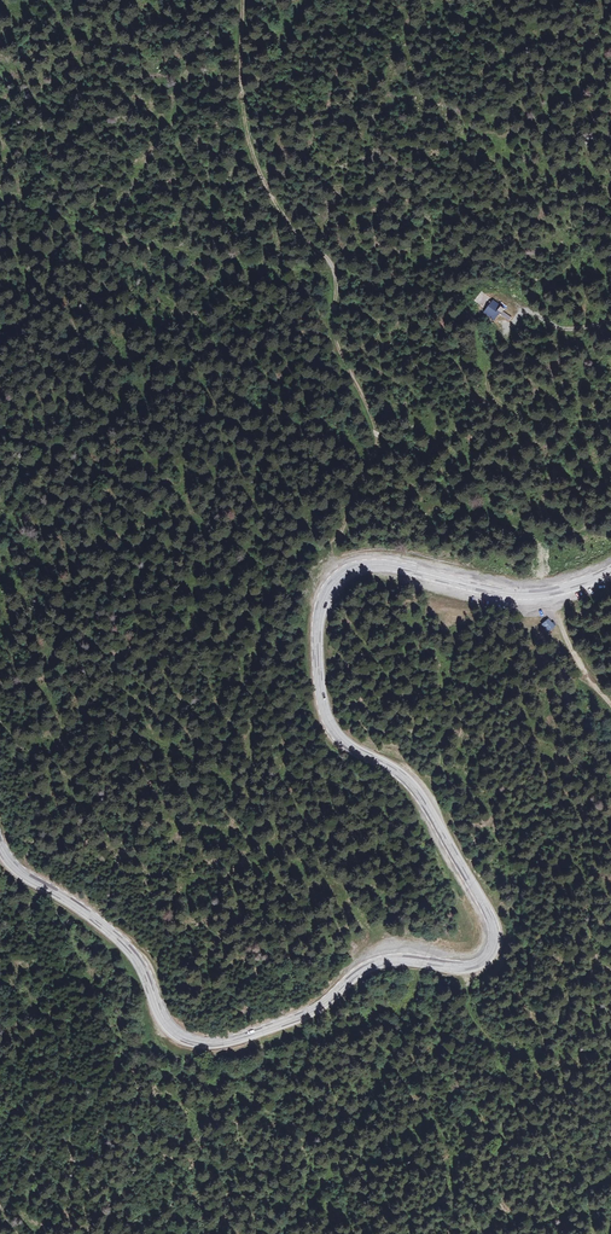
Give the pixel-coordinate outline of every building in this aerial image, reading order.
[(494,321),(505,308),(494,299),(483,312),(494,321)] [(509,321),(512,317),(504,312),(501,315),(509,321)] [(439,617),(458,621),(460,613),(441,609),(439,617)] [(548,633),(555,627),(549,618),(541,625),(548,633)] [(555,632),(551,635),(558,642),(562,639),(555,632)] [(356,949),(359,945),(352,940),(349,945),(356,949)]
